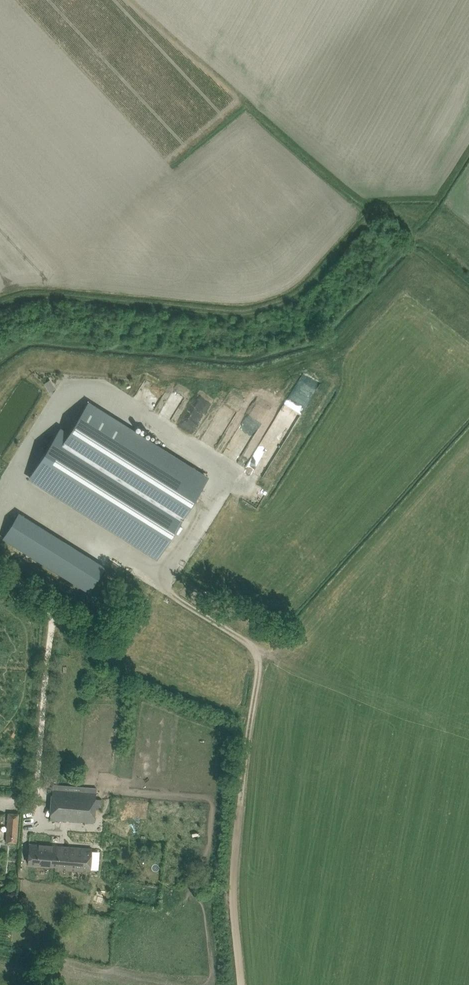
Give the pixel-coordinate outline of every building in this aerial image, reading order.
[(165,416),(174,421),(188,396),(179,391),(165,416)] [(199,424),(217,401),(208,394),(190,417),(199,424)] [(59,429),(29,477),(157,557),(207,478),(88,403),(68,435),(59,429)] [(285,446),(296,422),(281,415),(269,439),(285,446)] [(17,438),(2,430),(0,434),(0,443),(10,449),(17,438)] [(19,513),(3,539),(6,541),(88,592),(104,567),(19,513)] [(94,822),(95,808),(100,809),(101,799),(96,798),(96,788),(53,785),(50,819),(94,822)] [(8,813),(6,842),(16,843),(18,814),(8,813)] [(29,844),(28,864),(57,866),(57,869),(90,871),(92,849),(29,844)]
